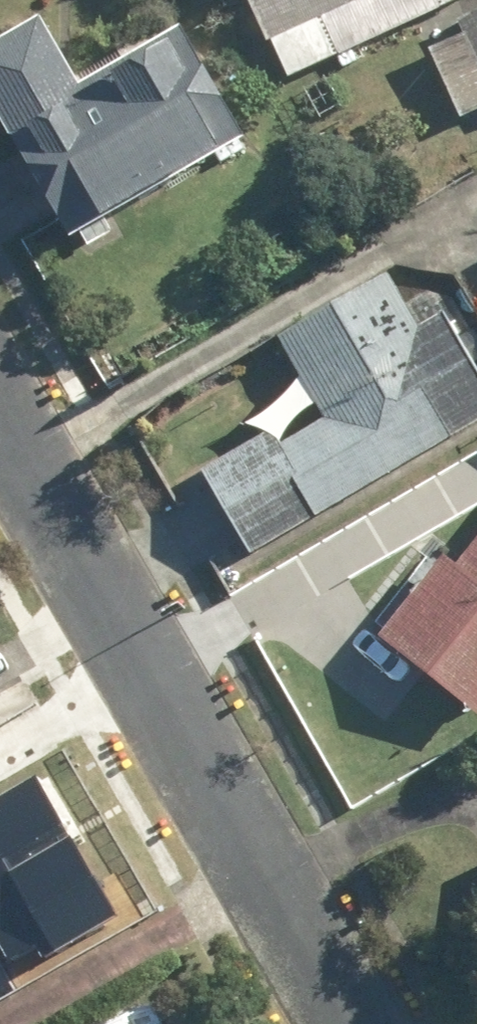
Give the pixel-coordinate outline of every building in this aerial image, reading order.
[(277,91),(470,0),(234,0),(277,91)] [(450,27),(455,39),(419,56),(452,127),(476,116),(476,14),(450,27)] [(37,24),(0,45),(0,234),(5,243),(53,216),(69,245),(234,153),(169,37),(74,90),(37,24)] [(196,477),(243,561),(476,429),(476,397),(435,322),(410,336),(379,281),(268,343),(307,414),(196,477)] [(447,579),(432,568),(369,651),(472,730),(476,723),(476,539),(447,579)] [(37,982),(134,927),(47,776),(0,803),(0,917),(37,982)] [(8,997),(0,983),(0,1001),(8,997)]
